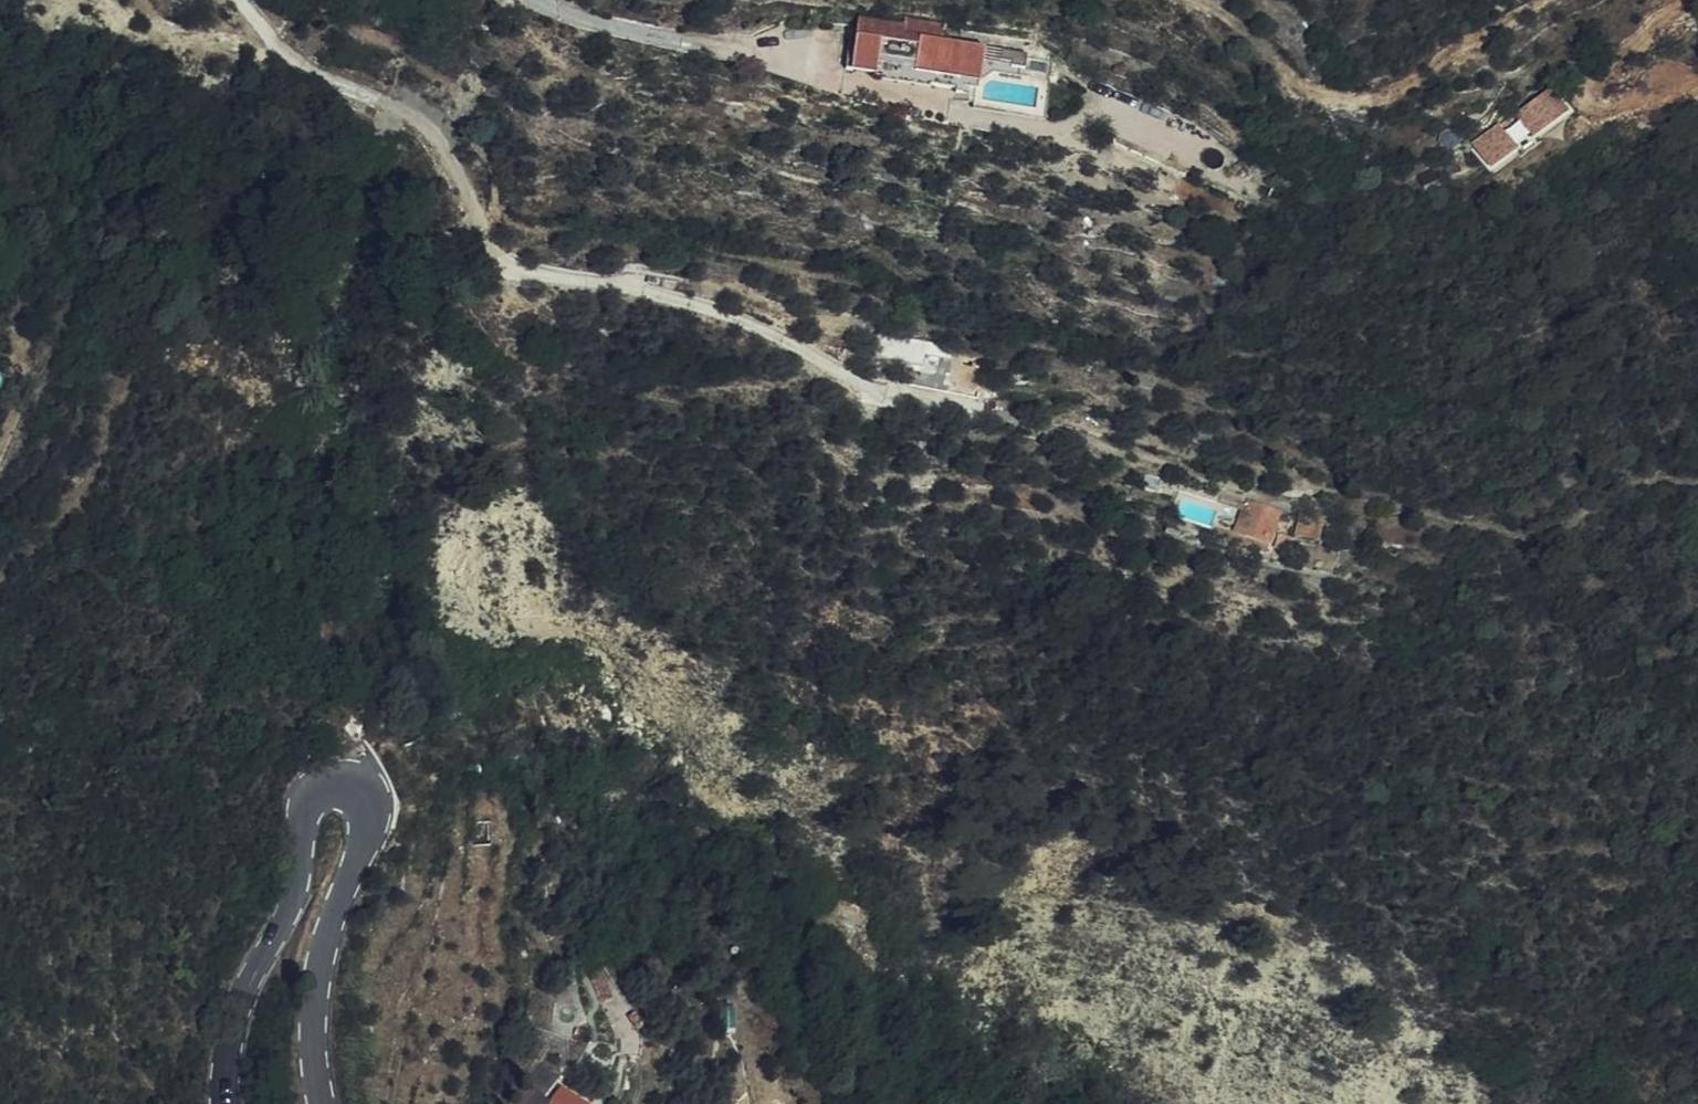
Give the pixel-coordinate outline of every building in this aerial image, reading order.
[(1017,48),(974,41),(940,37),(941,27),(885,19),(878,73),(905,78),(903,90),(988,103),(990,79),(1013,83),(1017,48)] [(940,37),(974,41),(975,26),(942,21),(941,27),(940,37)] [(1573,73),(1544,92),(1555,107),(1583,89),(1573,73)] [(1511,135),(1498,143),(1506,156),(1519,148),(1511,135)] [(1216,496),(1241,505),(1228,528),(1267,544),(1284,499),(1249,490),(1220,481),(1216,496)] [(500,828),(487,825),(482,848),(497,850),(500,828)] [(544,1098),(568,1074),(564,1070),(540,1094),(544,1098)]
